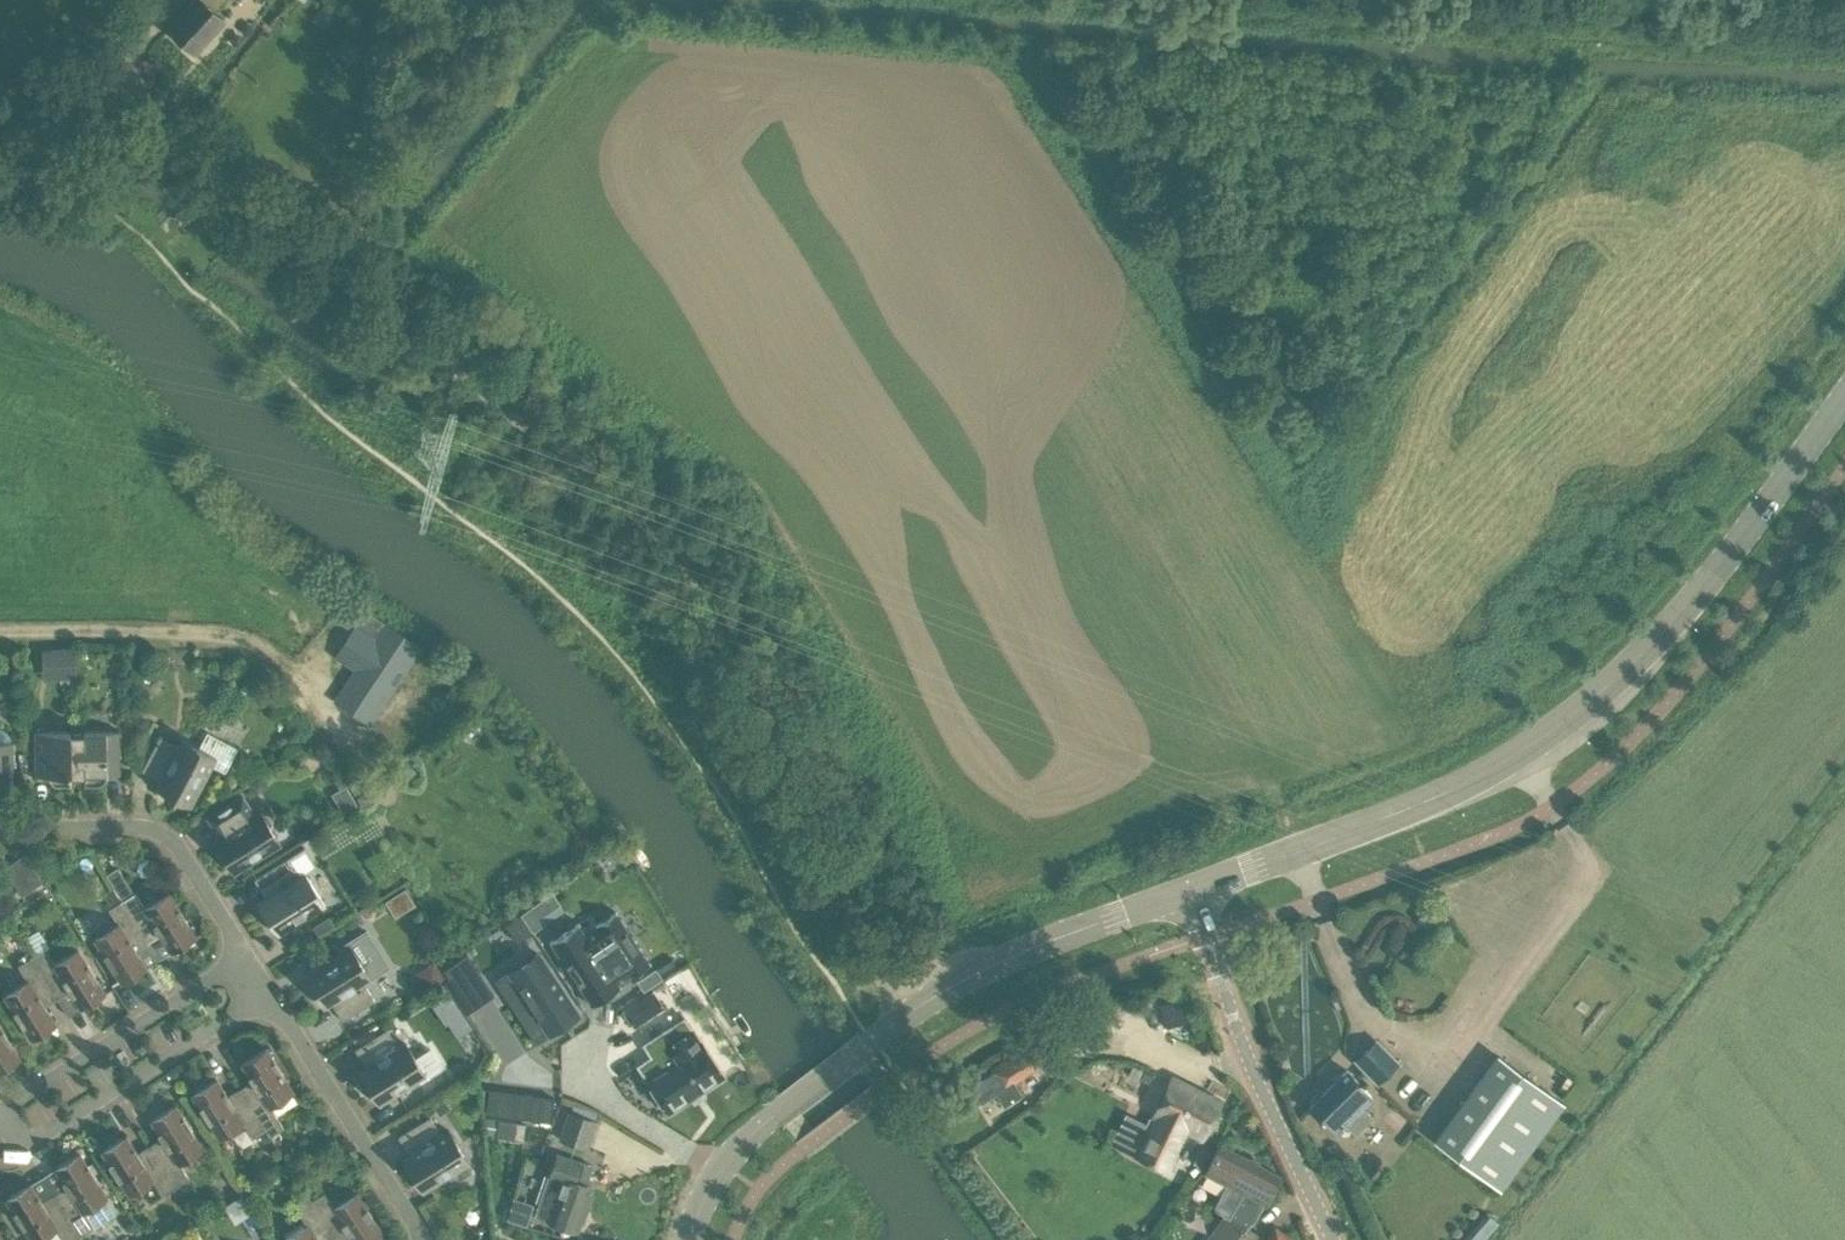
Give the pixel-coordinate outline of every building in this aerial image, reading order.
[(167,29),(194,54),(224,21),(215,13),(227,0),(193,0),(167,29)] [(362,615),(353,627),(335,655),(355,669),(334,701),(368,723),(422,642),(390,621),(382,630),(362,615)] [(76,649),(54,649),(55,679),(77,678),(76,649)] [(134,715),(134,732),(150,732),(150,721),(146,716),(134,715)] [(84,786),(94,786),(96,785),(98,785),(100,784),(101,783),(103,781),(103,780),(104,778),(104,776),(119,775),(117,732),(75,734),(76,776),(82,776),(83,786),(84,786)] [(33,777),(48,777),(48,778),(48,779),(48,781),(49,782),(50,783),(51,784),(53,786),(54,786),(56,786),(68,786),(68,787),(69,787),(69,776),(76,776),(75,734),(75,733),(33,734),(33,777)] [(156,789),(188,806),(210,765),(225,773),(237,749),(207,733),(199,749),(182,740),(178,748),(159,737),(141,771),(160,781),(156,789)] [(4,787),(12,787),(12,744),(0,744),(0,787),(4,787)] [(266,786),(260,776),(250,782),(253,787),(262,789),(266,786)] [(368,791),(358,798),(364,808),(375,801),(368,791)] [(213,841),(233,873),(279,843),(260,812),(252,817),(241,798),(209,818),(220,837),(213,841)] [(41,879),(25,853),(4,866),(20,892),(41,879)] [(297,878),(285,859),(253,879),(265,898),(257,903),(277,934),(324,904),(304,873),(297,878)] [(170,952),(195,936),(203,931),(173,886),(150,903),(140,886),(136,889),(127,875),(112,885),(118,894),(122,900),(148,941),(159,934),(170,952)] [(135,949),(148,941),(141,930),(122,900),(118,894),(108,900),(111,906),(107,909),(117,924),(93,938),(121,982),(146,967),(135,949)] [(1440,918),(1427,906),(1416,918),(1428,930),(1440,918)] [(535,907),(523,915),(533,931),(545,922),(535,907)] [(579,922),(550,941),(550,943),(552,942),(592,1003),(591,1004),(591,1005),(621,986),(620,984),(618,985),(617,983),(629,975),(630,977),(651,963),(650,962),(649,963),(616,913),(617,913),(616,911),(596,925),(597,927),(585,935),(578,924),(580,923),(579,922)] [(521,913),(506,924),(518,941),(533,931),(523,915),(521,913)] [(319,934),(334,924),(329,917),(314,926),(319,934)] [(303,975),(323,1007),(331,1003),(342,1020),(373,1001),(363,984),(391,967),(367,929),(339,946),(342,951),(303,975)] [(45,949),(31,958),(57,998),(69,991),(80,1008),(104,992),(77,949),(54,964),(45,949)] [(466,953),(442,968),(448,978),(444,981),(465,1014),(494,995),(466,953)] [(3,996),(4,997),(30,1039),(55,1024),(44,1006),(57,998),(31,958),(17,967),(26,981),(3,996)] [(427,967),(423,980),(429,989),(445,978),(435,962),(427,967)] [(528,997),(516,1005),(539,1040),(579,1014),(544,962),(517,980),(528,997)] [(655,968),(641,978),(648,987),(661,978),(655,968)] [(661,978),(655,983),(659,989),(668,983),(664,977),(661,978)] [(651,989),(623,1007),(635,1025),(662,1007),(651,989)] [(452,994),(435,1005),(448,1025),(464,1014),(452,994)] [(652,1056),(639,1065),(669,1111),(723,1076),(685,1017),(644,1044),(652,1056)] [(4,1033),(0,1028),(0,1071),(19,1059),(4,1033)] [(359,1072),(378,1104),(418,1080),(419,1083),(442,1069),(429,1049),(415,1058),(406,1043),(398,1048),(387,1029),(353,1049),(365,1069),(359,1072)] [(1041,1032),(1025,1042),(1036,1058),(1052,1048),(1041,1032)] [(1398,1060),(1398,1059),(1377,1038),(1354,1061),(1375,1083),(1398,1060)] [(988,1075),(971,1086),(981,1102),(996,1093),(1004,1105),(1021,1095),(1012,1081),(1032,1069),(1018,1044),(982,1065),(988,1075)] [(252,1080),(240,1088),(270,1136),(283,1127),(270,1107),(293,1092),(265,1048),(241,1063),(252,1080)] [(1436,1140),(1497,1185),(1499,1186),(1562,1101),(1560,1099),(1499,1055),(1436,1140)] [(1355,1133),(1372,1117),(1362,1106),(1371,1097),(1357,1083),(1357,1082),(1346,1069),(1309,1107),(1320,1118),(1321,1117),(1336,1132),(1345,1123),(1355,1133)] [(1173,1076),(1133,1155),(1168,1172),(1186,1136),(1200,1143),(1221,1100),(1173,1076)] [(270,1136),(240,1088),(227,1096),(216,1078),(191,1094),(219,1138),(242,1123),(252,1138),(265,1130),(269,1136),(270,1136)] [(486,1101),(527,1107),(526,1117),(546,1120),(550,1092),(489,1084),(486,1101)] [(963,1085),(949,1093),(953,1101),(967,1092),(963,1085)] [(161,1137),(150,1144),(176,1186),(188,1177),(179,1163),(203,1148),(175,1105),(150,1121),(161,1137)] [(587,1148),(597,1120),(569,1111),(560,1139),(587,1148)] [(404,1158),(423,1189),(449,1173),(455,1182),(475,1170),(450,1129),(443,1133),(432,1115),(399,1135),(411,1154),(404,1158)] [(500,1118),(487,1116),(491,1134),(498,1135),(500,1118)] [(176,1186),(150,1144),(137,1153),(125,1135),(101,1151),(129,1195),(152,1180),(161,1195),(176,1186)] [(1225,1184),(1213,1208),(1224,1214),(1219,1224),(1208,1236),(1214,1239),(1255,1239),(1253,1239),(1244,1231),(1251,1222),(1253,1223),(1264,1204),(1280,1175),(1220,1143),(1204,1173),(1225,1184)] [(49,1186),(54,1194),(78,1235),(113,1213),(104,1199),(107,1197),(79,1153),(55,1168),(62,1178),(49,1186)] [(582,1162),(557,1153),(537,1213),(549,1218),(549,1219),(578,1229),(593,1187),(576,1181),(582,1162)] [(54,1194),(42,1202),(30,1183),(5,1199),(31,1239),(38,1239),(55,1229),(62,1239),(81,1239),(78,1235),(54,1194)] [(305,1195),(334,1239),(339,1239),(347,1235),(351,1239),(375,1239),(383,1235),(356,1192),(333,1207),(323,1192),(310,1201),(306,1195),(305,1195)] [(305,1195),(293,1203),(305,1223),(281,1239),(282,1239),(334,1239),(305,1195)] [(514,1195),(509,1217),(528,1223),(536,1201),(514,1195)] [(1463,1239),(1481,1239),(1497,1221),(1487,1212),(1463,1239)] [(1275,1225),(1265,1239),(1266,1239),(1287,1239),(1290,1236),(1275,1225)]
